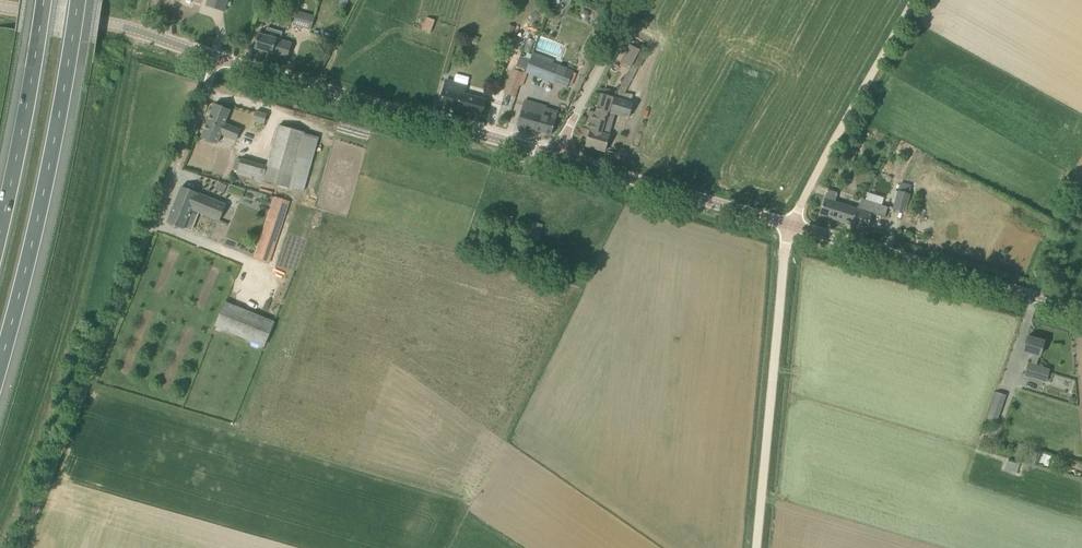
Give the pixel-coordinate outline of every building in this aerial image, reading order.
[(205,6),(225,12),(228,0),(207,0),(205,6)] [(311,30),(315,16),(298,11),(295,21),(305,24),(304,28),(311,30)] [(426,17),(422,29),(431,32),(435,20),(426,17)] [(509,24),(506,31),(513,34),(515,27),(509,24)] [(597,26),(591,37),(600,42),(606,31),(597,26)] [(292,43),(259,33),(254,49),(272,54),(288,58),(292,43)] [(646,53),(631,45),(621,62),(637,71),(646,53)] [(571,87),(576,73),(532,56),(530,59),(526,72),(545,80),(546,77),(571,87)] [(586,62),(585,66),(588,68),(594,57),(590,56),(586,62)] [(524,74),(513,69),(504,93),(515,97),(520,86),(524,74)] [(486,100),(444,88),(440,103),(482,115),(486,100)] [(593,123),(591,130),(602,133),(608,111),(610,112),(614,98),(601,94),(596,112),(589,110),(586,121),(593,123)] [(602,133),(591,130),(586,145),(605,150),(616,113),(629,117),(633,103),(615,97),(614,98),(610,112),(608,111),(602,133)] [(525,99),(518,125),(552,135),(558,111),(546,108),(547,105),(525,99)] [(201,138),(217,144),(220,135),(236,141),(240,129),(225,123),(230,110),(215,103),(201,138)] [(264,123),(267,114),(256,111),(254,120),(264,123)] [(241,159),(238,170),(237,174),(303,191),(318,136),(278,125),(267,166),(241,159)] [(853,145),(850,151),(856,154),(859,147),(853,145)] [(877,170),(874,164),(868,168),(872,173),(877,170)] [(902,179),(898,192),(895,202),(893,210),(904,213),(910,194),(909,194),(912,182),(902,179)] [(218,182),(214,189),(223,193),(227,186),(218,182)] [(184,229),(191,209),(198,193),(182,186),(167,223),(184,229)] [(828,189),(825,198),(820,214),(852,224),(857,208),(835,201),(838,193),(828,189)] [(220,221),(227,204),(198,193),(191,209),(220,221)] [(275,197),(254,258),(269,264),(290,202),(275,197)] [(885,217),(887,209),(888,207),(862,200),(857,208),(852,224),(867,229),(872,213),(885,217)] [(908,203),(906,210),(914,212),(916,205),(908,203)] [(919,216),(922,208),(916,206),(914,214),(919,216)] [(264,346),(274,322),(225,302),(215,326),(264,346)] [(1028,336),(1023,351),(1034,354),(1031,364),(1028,364),(1025,375),(1046,381),(1049,370),(1036,366),(1039,356),(1044,341),(1028,336)] [(987,418),(997,422),(1006,396),(996,392),(987,418)] [(1040,452),(1032,449),(1030,455),(1037,458),(1038,458),(1040,452)] [(1034,466),(1037,458),(1030,455),(1027,463),(1034,466)]
